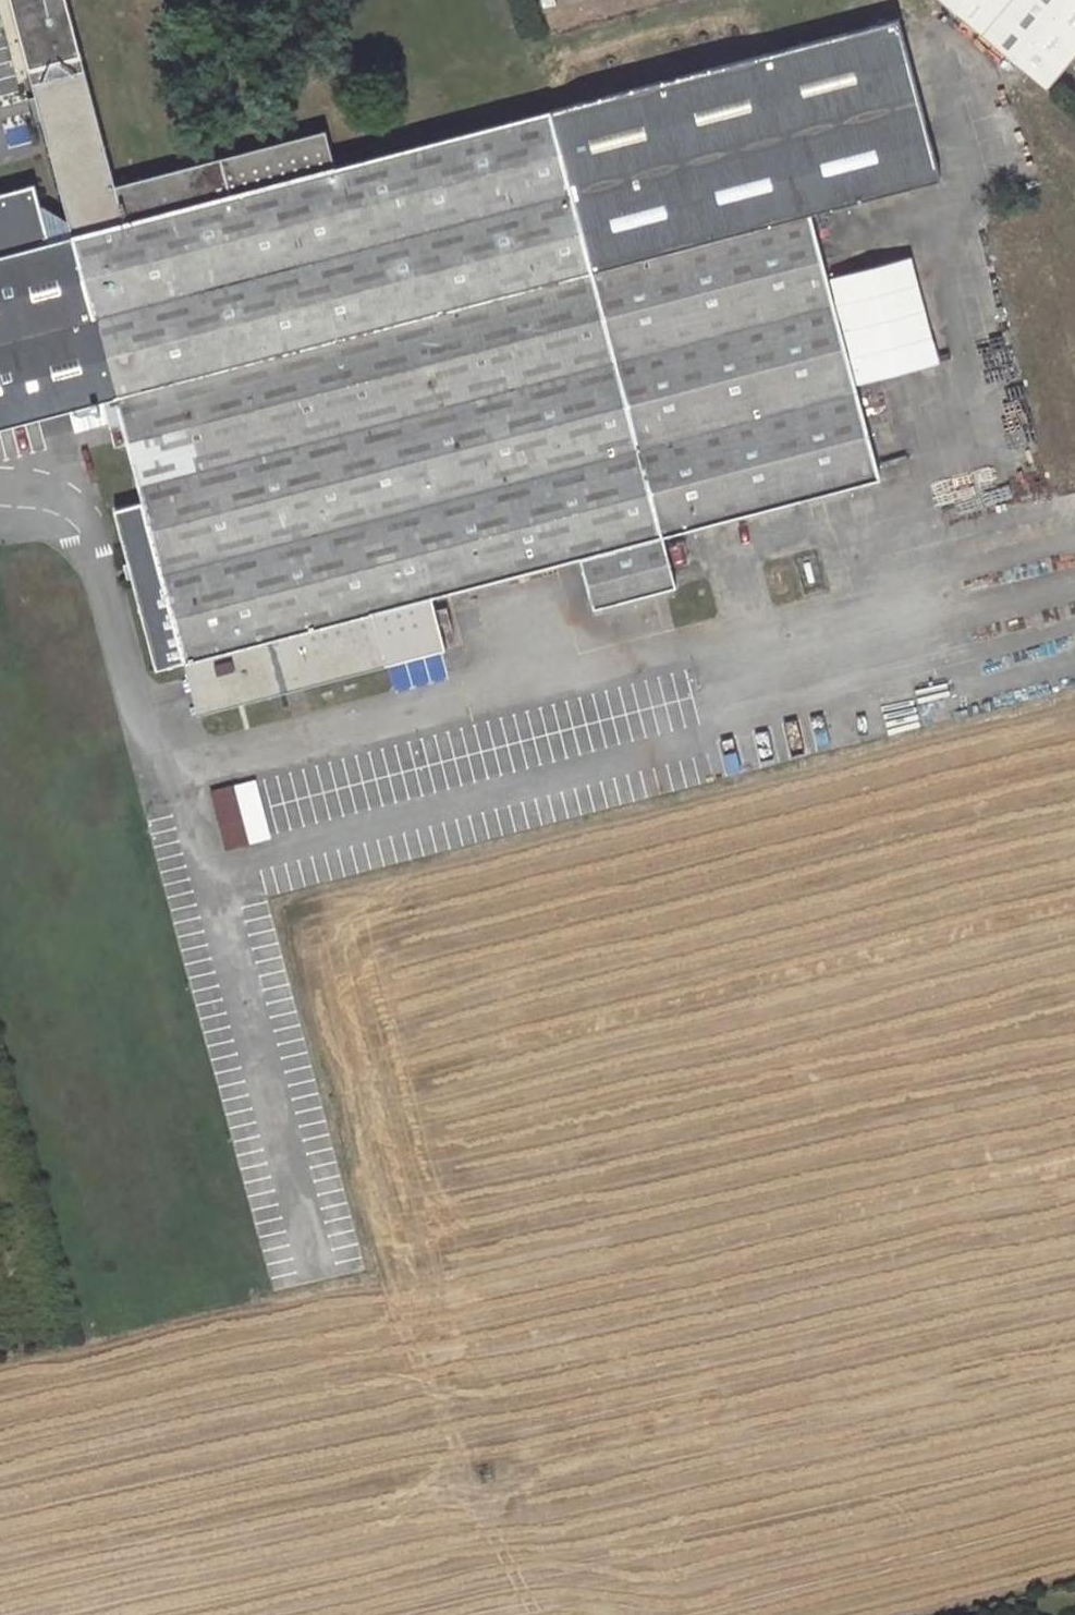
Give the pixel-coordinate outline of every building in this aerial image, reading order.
[(144,501),(115,509),(157,665),(185,657),(200,712),(444,647),(431,596),(580,557),(593,607),(675,585),(662,535),(881,477),(811,213),(941,179),(899,18),(336,165),(327,129),(116,184),(68,0),(14,0),(71,218),(47,224),(30,206),(26,207),(20,186),(0,191),(0,273),(37,416),(105,398),(117,396),(129,442),(144,501)] [(1074,57),(1074,0),(942,0),(1048,89),(1074,57)] [(37,416),(0,273),(0,425),(37,416)] [(117,445),(129,442),(117,396),(105,398),(117,445)] [(248,842),(234,787),(215,792),(230,847),(248,842)]
